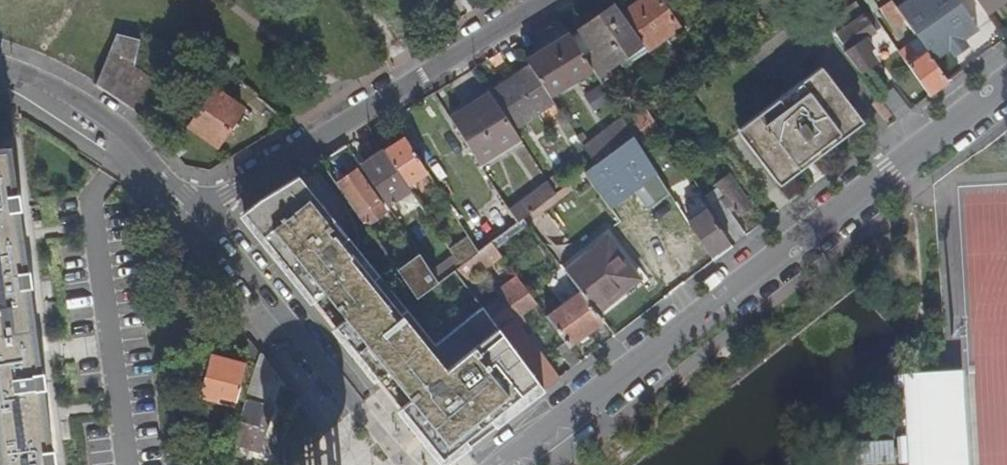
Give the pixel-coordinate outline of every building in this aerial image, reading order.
[(620,13),(648,50),(677,28),(657,0),(638,0),(620,13)] [(908,21),(899,9),(893,0),(890,0),(883,5),(900,27),(908,21)] [(899,9),(908,21),(919,37),(935,59),(950,48),(953,52),(967,42),(964,38),(979,27),(961,0),(912,0),(899,9)] [(985,10),(999,0),(978,0),(985,10)] [(856,1),(821,23),(860,73),(873,64),(865,52),(871,47),(865,37),(883,25),(872,10),(865,14),(856,1)] [(579,30),(573,36),(592,67),(600,81),(610,74),(607,69),(621,58),(626,66),(648,50),(620,13),(615,6),(605,14),(602,10),(578,28),(579,30)] [(570,32),(527,59),(531,64),(551,95),(592,67),(573,36),(570,32)] [(134,64),(142,38),(118,33),(98,82),(149,117),(152,121),(171,91),(134,64)] [(919,37),(901,51),(931,95),(950,81),(935,59),(919,37)] [(970,46),(967,42),(953,52),(955,55),(970,46)] [(531,64),(493,90),(494,91),(516,124),(553,99),(551,95),(531,64)] [(802,86),(739,133),(778,185),(860,121),(826,77),(807,91),(802,86)] [(240,107),(212,88),(188,124),(216,143),(240,107)] [(894,88),(880,99),(896,122),(911,111),(894,88)] [(494,91),(452,118),(480,162),(507,143),(513,152),(508,156),(517,170),(522,167),(536,188),(510,208),(517,220),(519,222),(524,218),(559,191),(516,124),(494,91)] [(647,110),(626,123),(634,135),(655,120),(647,110)] [(624,119),(584,145),(596,164),(614,150),(634,135),(626,123),(624,119)] [(642,148),(664,133),(655,120),(634,135),(642,148)] [(689,270),(712,255),(684,212),(678,203),(668,188),(642,148),(634,135),(614,150),(689,270)] [(415,178),(428,170),(413,147),(407,137),(385,151),(410,189),(413,194),(417,191),(413,187),(419,183),(415,178)] [(437,163),(423,140),(413,147),(428,170),(437,163)] [(14,226),(12,206),(18,206),(15,190),(9,191),(3,147),(0,147),(0,461),(1,464),(48,464),(48,463),(52,463),(49,446),(45,446),(37,386),(41,385),(39,368),(35,369),(26,309),(30,308),(29,299),(25,300),(23,283),(27,282),(25,267),(20,267),(14,226)] [(385,151),(363,166),(384,199),(387,204),(410,189),(385,151)] [(371,223),(391,209),(387,204),(384,199),(379,202),(359,172),(343,182),(371,223)] [(300,174),(244,210),(447,464),(544,389),(485,309),(482,305),(436,345),(300,174)] [(721,186),(707,196),(738,242),(748,235),(734,214),(740,210),(743,214),(754,206),(732,175),(719,183),(721,186)] [(675,184),(668,188),(678,203),(684,198),(675,184)] [(702,200),(684,212),(712,255),(715,260),(733,246),(702,200)] [(470,232),(481,250),(493,241),(496,238),(495,236),(517,220),(510,208),(508,205),(486,219),(486,221),(470,232)] [(498,248),(529,224),(524,218),(519,222),(496,238),(493,241),(498,248)] [(495,236),(496,238),(519,222),(517,220),(495,236)] [(596,312),(624,292),(620,287),(636,275),(609,239),(565,271),(581,292),(596,312)] [(494,265),(505,257),(498,248),(493,241),(481,250),(479,252),(461,265),(456,269),(466,283),(492,263),(494,265)] [(455,256),(432,272),(439,282),(456,269),(461,265),(455,256)] [(432,272),(410,287),(417,298),(439,282),(432,272)] [(524,314),(538,303),(517,275),(496,290),(502,297),(485,309),(544,389),(559,378),(553,370),(557,368),(553,362),(549,365),(521,326),(526,322),(530,327),(532,326),(524,314)] [(620,287),(624,292),(639,280),(636,275),(620,287)] [(569,345),(603,320),(596,312),(581,292),(548,316),(559,331),(569,345)] [(551,336),(573,367),(581,361),(569,345),(559,331),(551,336)] [(226,359),(211,355),(200,396),(219,401),(221,396),(245,403),(261,353),(250,340),(243,364),(232,361),(234,355),(228,353),(226,359)] [(258,424),(275,371),(261,353),(245,403),(240,419),(258,424)] [(948,387),(912,389),(915,445),(896,446),(895,439),(857,441),(859,463),(896,461),(896,455),(915,454),(916,464),(952,464),(948,387)] [(316,450),(305,452),(294,453),(279,464),(341,464),(336,458),(316,450)]
